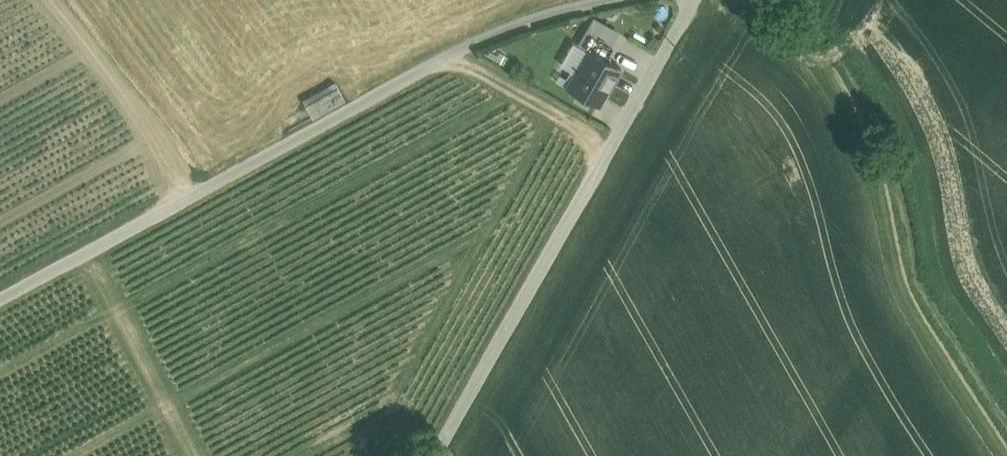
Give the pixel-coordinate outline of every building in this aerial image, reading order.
[(611,47),(591,36),(584,47),(589,50),(589,49),(605,58),(611,47)] [(605,58),(589,49),(589,50),(568,87),(598,104),(605,91),(607,92),(621,67),(605,58)] [(304,99),(315,119),(345,102),(334,82),(304,99)]
